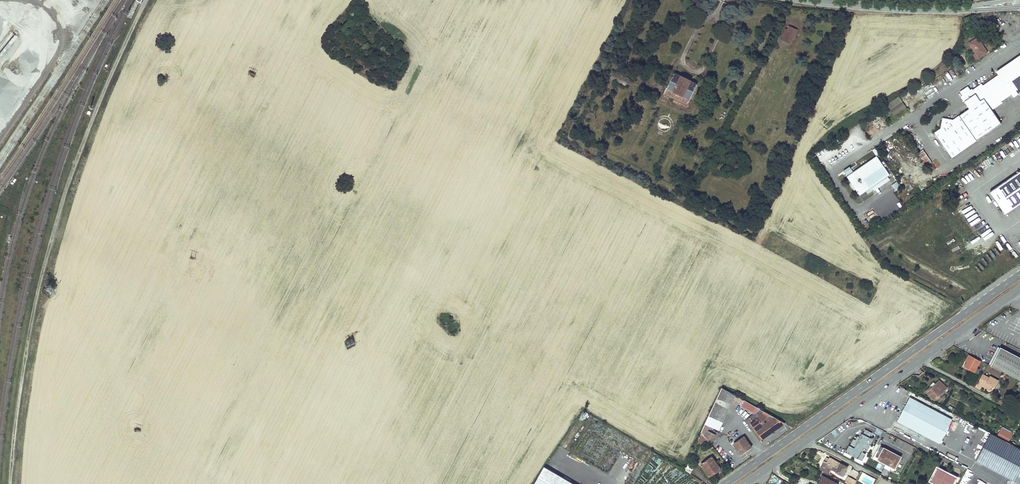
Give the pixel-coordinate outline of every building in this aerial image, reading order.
[(784,36),(782,40),(791,44),(797,29),(789,25),(787,29),(784,36)] [(977,38),(969,43),(976,53),(973,55),(976,60),(986,53),(982,47),(983,46),(977,38)] [(935,134),(952,159),(965,150),(964,148),(976,140),(977,142),(1002,124),(991,109),(987,104),(989,102),(993,108),(1008,97),(1002,90),(1007,86),(1012,94),(1014,96),(1019,92),(1019,56),(997,72),(999,75),(993,79),(995,81),(986,88),(984,85),(974,92),(973,90),(972,90),(971,90),(968,92),(969,93),(966,95),(965,94),(962,96),(962,99),(969,110),(953,121),(943,119),(944,121),(942,122),(941,130),(935,134)] [(612,70),(608,77),(625,85),(628,78),(612,70)] [(674,74),(664,95),(674,100),(675,98),(678,100),(677,102),(686,106),(697,85),(690,81),(690,80),(681,76),(681,77),(674,74)] [(993,79),(984,85),(986,88),(995,81),(993,79)] [(1002,90),(1008,97),(1012,94),(1007,86),(1002,90)] [(960,93),(962,96),(965,94),(966,95),(969,93),(968,92),(971,90),(968,87),(960,93)] [(901,103),(889,111),(894,118),(906,109),(901,103)] [(964,148),(965,150),(977,142),(976,140),(964,148)] [(876,156),(852,172),(853,174),(877,157),(876,156)] [(852,172),(846,176),(859,195),(866,191),(865,190),(889,174),(877,157),(853,174),(852,172)] [(928,157),(923,160),(925,162),(922,164),(926,169),(933,164),(928,157)] [(990,192),(1006,215),(1019,205),(1019,171),(990,192)] [(889,174),(865,190),(866,191),(889,175),(889,174)] [(896,191),(901,187),(897,181),(892,185),(896,191)] [(1002,372),(1019,381),(1019,358),(1000,348),(991,366),(1002,372)] [(980,361),(969,355),(967,360),(968,361),(965,367),(977,374),(979,370),(977,368),(980,361)] [(988,365),(985,369),(999,376),(1002,372),(991,366),(988,365)] [(989,378),(983,375),(976,388),(980,390),(983,386),(990,390),(992,386),(995,387),(998,381),(990,377),(989,378)] [(936,384),(934,382),(930,386),(931,387),(926,392),(935,400),(937,398),(940,400),(944,396),(941,394),(947,388),(939,381),(936,384)] [(722,388),(701,433),(711,444),(715,435),(708,431),(709,429),(711,430),(712,427),(719,430),(734,399),(741,403),(743,400),(722,388)] [(945,416),(910,398),(898,421),(922,434),(940,443),(947,430),(952,420),(945,416)] [(785,423),(744,400),(741,406),(753,413),(754,414),(745,420),(760,441),(785,423)] [(1002,428),(998,435),(1008,440),(1012,434),(1002,428)] [(991,433),(976,461),(1019,483),(1019,448),(991,433)] [(744,437),(734,444),(741,455),(751,447),(744,437)] [(887,462),(886,464),(895,469),(901,457),(880,446),(875,456),(887,462)] [(887,462),(875,456),(874,458),(886,464),(887,462)] [(712,457),(701,465),(709,477),(721,469),(712,457)] [(824,461),(820,469),(828,474),(832,468),(833,469),(833,470),(837,472),(836,473),(840,476),(841,474),(844,475),(846,469),(844,468),(845,466),(829,458),(828,459),(826,463),(825,462),(824,461)] [(687,462),(684,469),(690,474),(695,467),(687,462)] [(535,483),(574,483),(544,467),(535,483)] [(938,483),(953,483),(956,478),(941,470),(940,472),(937,470),(931,480),(938,483)]
